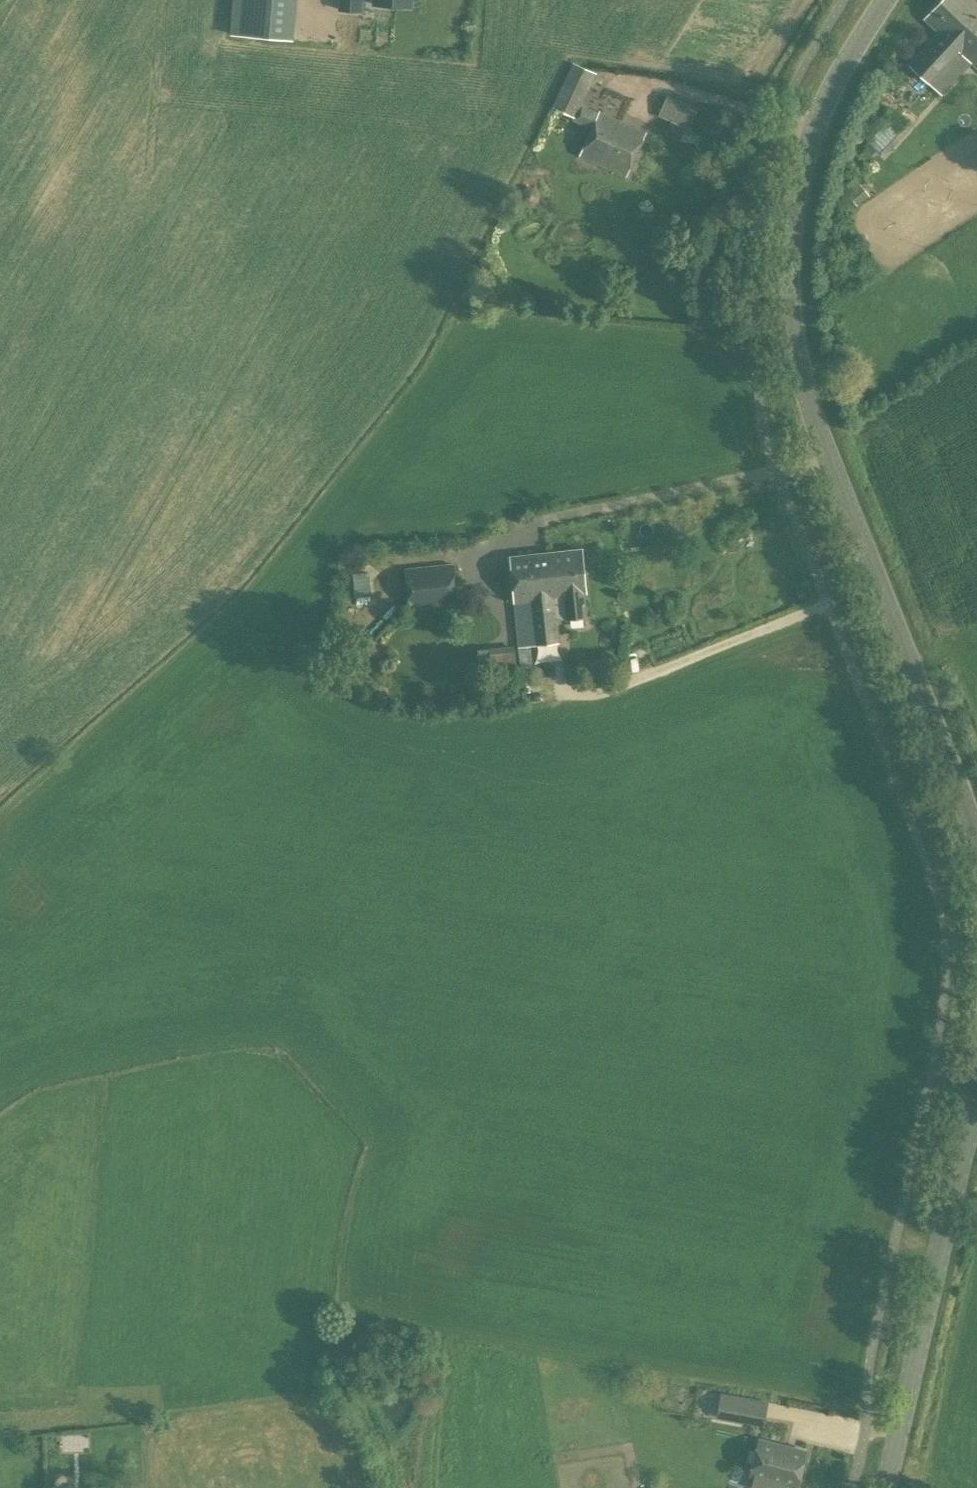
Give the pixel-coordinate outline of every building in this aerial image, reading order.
[(309,0),(257,0),(256,23),(307,26),(309,0)] [(363,9),(376,10),(377,0),(363,0),(363,9)] [(938,32),(908,65),(931,86),(961,54),(976,68),(976,4),(973,0),(942,0),(924,19),(938,32)] [(548,105),(573,117),(595,71),(570,59),(548,105)] [(657,115),(668,118),(664,133),(686,138),(694,102),(661,95),(657,115)] [(869,141),(886,157),(914,127),(897,111),(869,141)] [(626,176),(645,133),(600,112),(580,155),(626,176)] [(583,549),(549,552),(551,568),(553,568),(556,598),(554,598),(556,610),(567,609),(568,621),(588,619),(585,595),(587,595),(583,549)] [(549,552),(510,557),(517,618),(536,616),(535,600),(554,598),(556,598),(553,568),(551,568),(549,552)] [(408,609),(458,604),(453,564),(404,567),(408,609)] [(559,644),(556,610),(554,598),(535,600),(536,616),(517,618),(520,647),(520,648),(559,644)] [(721,1389),(716,1412),(758,1421),(763,1397),(721,1389)] [(756,1452),(751,1474),(797,1486),(806,1451),(759,1440),(758,1445),(756,1452)]
